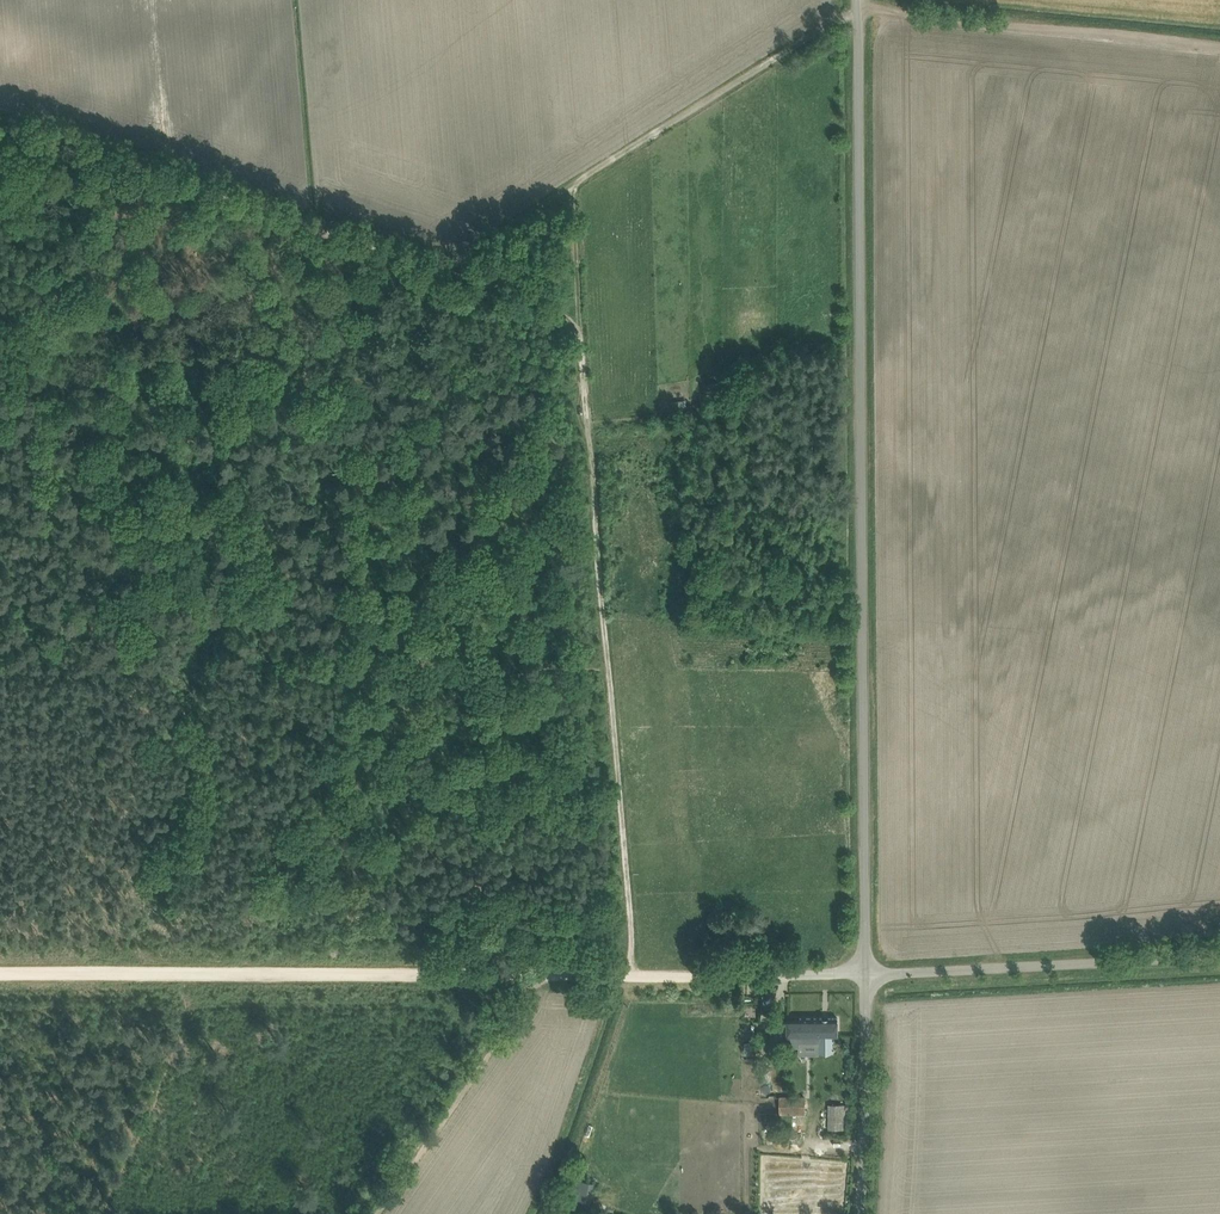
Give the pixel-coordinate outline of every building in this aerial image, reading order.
[(788,1018),(788,1043),(820,1043),(820,1050),(834,1050),(834,1036),(838,1036),(838,1018),(788,1018)] [(746,1036),(754,1036),(754,1024),(746,1024),(746,1036)] [(799,1096),(780,1096),(781,1113),(805,1113),(805,1106),(805,1096),(804,1096),(799,1096)] [(848,1104),(829,1104),(829,1129),(848,1129),(848,1104)]
